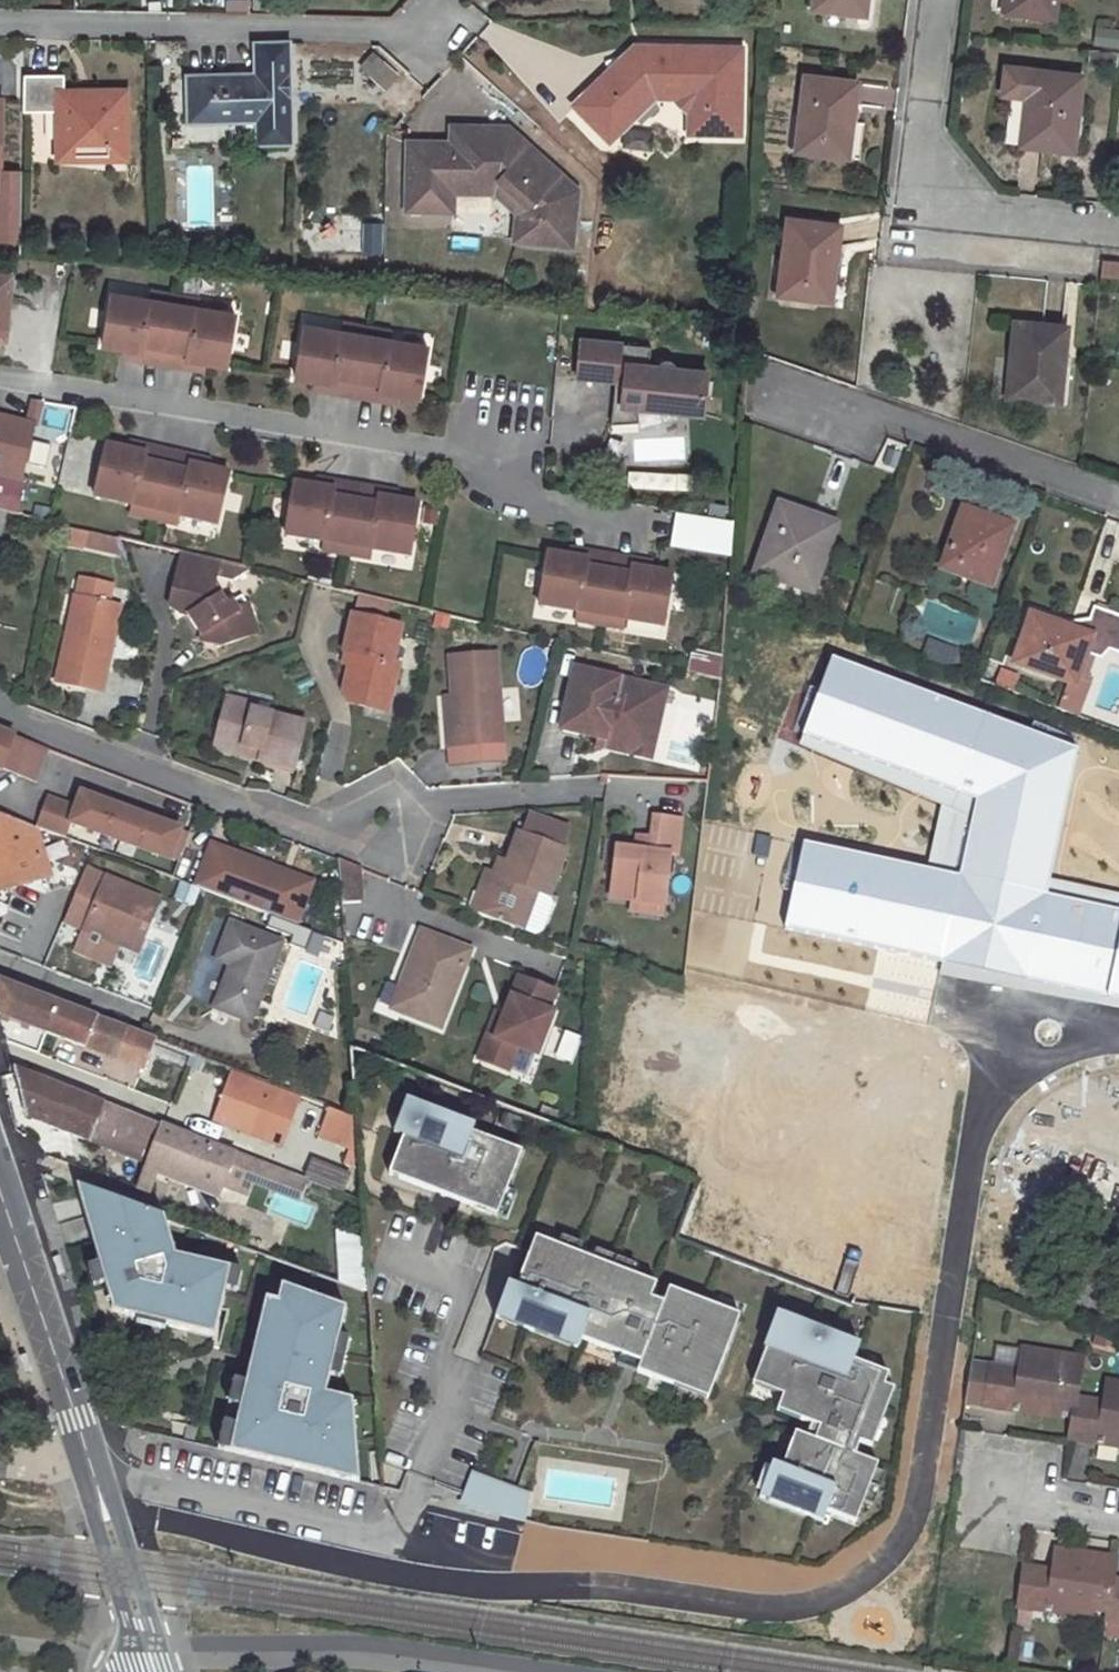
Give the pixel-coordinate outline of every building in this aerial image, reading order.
[(814,9),(860,15),(862,0),(815,0),(814,9)] [(1002,12),(1054,17),(1056,0),(1003,0),(1002,12)] [(1095,26),(1093,44),(1118,47),(1118,29),(1095,26)] [(257,75),(189,77),(190,122),(259,121),(260,143),(291,142),(289,43),(257,44),(257,75)] [(719,48),(649,46),(649,60),(636,60),(635,78),(625,88),(613,75),(604,79),(605,80),(576,109),(608,139),(620,127),(625,132),(656,101),(678,101),(690,113),(690,136),(742,137),(744,74),(738,74),(719,55),(719,48)] [(635,78),(636,60),(649,60),(649,46),(636,46),(604,79),(613,75),(625,88),(635,78)] [(744,74),(744,48),(719,48),(719,55),(738,74),(744,74)] [(386,90),(399,74),(371,52),(358,69),(386,90)] [(1005,68),(1001,95),(1025,99),(1019,147),(1066,153),(1071,118),(1076,119),(1081,78),(1005,68)] [(807,76),(797,153),(843,158),(847,124),(853,125),(858,83),(807,76)] [(60,147),(110,163),(129,163),(128,93),(67,94),(66,78),(26,78),(25,115),(59,115),(60,147)] [(491,152),(492,127),(453,126),(453,143),(453,151),(491,152)] [(453,143),(408,141),(406,208),(451,209),(451,190),(494,191),(517,212),(515,240),(569,246),(576,190),(506,128),(492,127),(491,152),(453,151),(453,143)] [(110,163),(60,147),(60,164),(110,163)] [(790,220),(780,295),(827,300),(830,268),(836,269),(841,226),(790,220)] [(380,253),(381,222),(362,221),(362,252),(380,253)] [(1100,275),(1118,276),(1118,261),(1102,260),(1100,275)] [(5,341),(11,277),(0,276),(0,340),(5,341)] [(150,301),(111,295),(103,345),(124,349),(142,352),(140,360),(163,364),(174,296),(151,292),(150,301)] [(204,362),(226,366),(235,315),(196,308),(197,300),(174,296),(163,364),(186,368),(187,360),(204,362)] [(1015,323),(1007,398),(1055,404),(1058,369),(1062,370),(1066,329),(1015,323)] [(341,334),(303,327),(294,378),(316,382),(333,384),(332,393),(355,397),(366,329),(343,325),(341,334)] [(389,333),(366,329),(355,397),(377,401),(379,392),(396,395),(418,399),(426,348),(388,341),(389,333)] [(652,346),(582,339),(578,376),(615,380),(616,380),(617,371),(625,371),(621,406),(636,405),(650,404),(651,400),(676,402),(675,407),(703,414),(708,372),(677,368),(676,364),(675,362),(669,359),(663,360),(659,363),(658,366),(650,366),(652,346)] [(124,349),(123,357),(140,360),(142,352),(124,349)] [(187,360),(186,368),(203,371),(204,362),(187,360)] [(615,380),(610,424),(638,422),(636,405),(621,406),(625,371),(617,371),(616,380),(615,380)] [(316,382),(315,390),(332,393),(333,384),(316,382)] [(379,392),(377,401),(395,403),(396,395),(379,392)] [(0,418),(0,510),(7,512),(23,516),(30,482),(21,479),(33,426),(0,418)] [(144,456),(146,447),(129,443),(127,451),(144,456)] [(130,514),(153,520),(168,453),(146,447),(144,456),(127,451),(106,446),(94,497),(132,506),(130,514)] [(177,516),(216,525),(228,475),(206,470),(189,466),(191,458),(168,453),(153,520),(175,525),(177,516)] [(189,466),(206,470),(208,462),(191,458),(189,466)] [(333,483),(316,481),(315,489),(332,492),(333,483)] [(315,489),(293,485),(285,536),(323,543),(322,551),(345,555),(356,487),(333,483),(332,492),(315,489)] [(370,551),(408,557),(417,506),(395,503),(378,499),(379,491),(356,487),(345,555),(368,559),(370,551)] [(379,491),(378,499),(395,503),(396,495),(379,491)] [(670,546),(731,551),(734,516),(672,511),(670,546)] [(831,538),(800,526),(802,522),(778,513),(757,573),(812,592),(831,538)] [(181,517),(178,528),(212,537),(214,526),(181,517)] [(960,523),(943,569),(989,586),(1009,535),(990,529),(988,534),(960,523)] [(88,545),(105,549),(108,536),(91,532),(88,545)] [(105,549),(126,554),(121,538),(108,536),(105,549)] [(585,561),(587,553),(569,551),(568,559),(585,561)] [(568,559),(546,555),(538,606),(577,613),(575,621),(598,625),(610,557),(587,553),(585,561),(568,559)] [(228,606),(219,583),(218,582),(223,563),(184,554),(180,575),(191,577),(183,614),(193,615),(203,634),(202,643),(226,648),(258,635),(247,608),(237,612),(233,603),(228,606)] [(623,620),(662,627),(670,576),(648,572),(631,569),(633,561),(610,557),(598,625),(621,629),(623,620)] [(631,569),(648,572),(650,564),(633,561),(631,569)] [(233,565),(231,574),(243,577),(245,568),(233,565)] [(1110,594),(1118,594),(1118,568),(1110,569),(1110,594)] [(180,575),(173,607),(183,614),(191,577),(180,575)] [(116,591),(80,584),(77,596),(114,603),(116,591)] [(105,692),(122,605),(114,603),(77,596),(59,682),(105,692)] [(394,664),(401,626),(353,616),(346,654),(352,655),(344,697),(349,705),(365,708),(367,700),(390,704),(398,665),(394,664)] [(1032,618),(1015,664),(1021,666),(1036,625),(1066,637),(1068,630),(1032,618)] [(1036,625),(1021,666),(1075,685),(1091,638),(1068,630),(1066,637),(1036,625)] [(929,644),(923,659),(949,669),(956,653),(929,644)] [(449,655),(452,693),(456,729),(448,729),(450,747),(504,742),(496,651),(449,655)] [(690,651),(688,672),(719,676),(722,655),(690,651)] [(1054,877),(1078,745),(833,654),(798,745),(939,803),(927,865),(803,838),(783,928),(941,958),(939,975),(1118,1008),(1118,891),(1054,877)] [(598,736),(635,744),(636,741),(654,745),(667,689),(575,668),(561,727),(598,736)] [(444,694),(448,729),(456,729),(452,693),(444,694)] [(253,705),(225,699),(216,745),(243,750),(244,747),(264,751),(262,762),(295,768),(305,723),(252,712),(253,705)] [(365,708),(384,712),(389,713),(390,704),(367,700),(365,708)] [(38,782),(51,749),(0,730),(0,768),(38,782)] [(596,745),(651,758),(654,745),(636,741),(635,744),(598,736),(596,745)] [(243,750),(216,745),(214,751),(262,762),(264,751),(244,747),(243,750)] [(17,887),(16,885),(48,875),(37,827),(42,811),(0,796),(0,893),(17,887)] [(42,811),(37,827),(94,849),(103,823),(46,800),(42,811)] [(660,903),(666,854),(677,856),(681,821),(653,818),(650,838),(649,853),(633,851),(614,849),(609,898),(627,900),(660,903)] [(519,832),(507,863),(500,860),(494,874),(487,872),(480,891),(492,896),(484,915),(513,926),(520,908),(530,906),(536,889),(548,895),(564,849),(519,832)] [(650,838),(634,836),(633,851),(649,853),(650,838)] [(298,925),(314,883),(213,844),(197,887),(298,925)] [(339,860),(342,903),(361,902),(359,867),(339,860)] [(63,921),(85,930),(119,944),(136,952),(159,898),(86,868),(63,921)] [(484,915),(492,896),(480,891),(472,911),(484,915)] [(626,912),(659,915),(660,903),(627,900),(626,912)] [(520,908),(513,926),(521,929),(530,906),(520,908)] [(273,966),(281,944),(230,924),(222,946),(273,966)] [(85,930),(76,950),(110,965),(119,944),(85,930)] [(407,985),(396,1011),(441,1029),(470,952),(423,934),(403,983),(407,985)] [(753,1127),(850,1161),(880,1074),(794,1045),(828,946),(796,935),(740,1098),(761,1105),(753,1127)] [(273,966),(222,946),(216,959),(233,966),(216,1007),(252,1020),(273,966)] [(488,1034),(478,1059),(508,1071),(517,1047),(537,1055),(554,1013),(548,1011),(556,991),(519,977),(511,998),(517,1000),(510,1016),(505,1014),(504,1017),(496,1038),(488,1034)] [(188,996),(209,1000),(212,983),(190,979),(188,996)] [(142,1069),(154,1038),(0,981),(0,1014),(142,1069)] [(517,1000),(511,998),(505,1014),(510,1016),(517,1000)] [(504,1017),(496,1013),(488,1034),(496,1038),(504,1017)] [(305,1178),(213,1142),(213,1144),(105,1103),(105,1106),(43,1082),(44,1079),(14,1068),(29,1119),(147,1163),(136,1187),(148,1192),(159,1168),(174,1174),(184,1177),(220,1191),(225,1179),(230,1167),(252,1175),(299,1193),(305,1178)] [(234,1069),(215,1122),(263,1140),(283,1088),(234,1069)] [(392,1132),(402,1135),(414,1103),(405,1099),(392,1132)] [(459,1201),(496,1215),(521,1151),(479,1135),(482,1129),(414,1103),(402,1135),(399,1142),(408,1145),(397,1177),(445,1195),(452,1178),(466,1183),(459,1201)] [(331,1105),(318,1137),(358,1152),(355,1114),(331,1105)] [(343,1191),(350,1171),(311,1157),(304,1176),(343,1191)] [(247,1188),(252,1175),(230,1167),(225,1179),(247,1188)] [(174,1174),(172,1182),(181,1185),(184,1177),(174,1174)] [(445,1195),(459,1201),(466,1183),(452,1178),(445,1195)] [(167,1235),(161,1216),(75,1185),(73,1185),(96,1262),(102,1283),(110,1311),(135,1317),(163,1324),(212,1335),(223,1288),(228,1268),(173,1255),(164,1258),(158,1238),(167,1235)] [(368,1289),(364,1244),(342,1233),(347,1282),(368,1289)] [(158,1238),(164,1258),(173,1255),(167,1235),(158,1238)] [(656,1283),(533,1236),(516,1286),(507,1283),(498,1307),(580,1339),(640,1362),(636,1371),(673,1385),(677,1376),(712,1389),(740,1316),(668,1289),(664,1302),(650,1296),(656,1283)] [(84,1266),(90,1286),(102,1283),(96,1262),(84,1266)] [(228,1268),(223,1288),(234,1290),(239,1271),(228,1268)] [(228,1452),(327,1475),(330,1463),(356,1469),(352,1422),(340,1419),(345,1399),(323,1394),(328,1375),(337,1335),(344,1308),(280,1285),(275,1301),(263,1298),(256,1330),(268,1333),(263,1353),(251,1350),(243,1382),(238,1406),(233,1424),(228,1452)] [(576,1348),(580,1339),(498,1307),(494,1317),(576,1348)] [(860,1345),(776,1315),(764,1347),(766,1349),(756,1375),(786,1387),(783,1395),(781,1401),(804,1410),(800,1420),(811,1424),(819,1427),(814,1440),(806,1437),(795,1433),(782,1468),(769,1501),(823,1522),(827,1512),(856,1523),(879,1465),(855,1455),(860,1442),(863,1443),(885,1385),(889,1374),(854,1361),(860,1345)] [(135,1317),(135,1321),(162,1327),(163,1324),(135,1317)] [(256,1330),(251,1350),(263,1353),(268,1333),(256,1330)] [(337,1335),(328,1375),(338,1377),(348,1338),(337,1335)] [(971,1364),(965,1404),(1001,1409),(1002,1395),(1013,1397),(1013,1403),(1060,1409),(1073,1411),(1075,1399),(1081,1358),(1022,1349),(1019,1370),(971,1364)] [(756,1375),(753,1384),(783,1395),(786,1387),(756,1375)] [(673,1385),(708,1399),(712,1389),(677,1376),(673,1385)] [(232,1379),(226,1403),(238,1406),(243,1382),(232,1379)] [(1069,1439),(1087,1441),(1088,1426),(1099,1428),(1098,1435),(1118,1438),(1118,1384),(1106,1382),(1103,1402),(1075,1399),(1073,1411),(1069,1439)] [(863,1443),(872,1447),(895,1389),(885,1385),(863,1443)] [(1002,1395),(1001,1409),(1059,1417),(1060,1409),(1013,1403),(1013,1397),(1002,1395)] [(340,1419),(352,1422),(351,1400),(345,1399),(340,1419)] [(781,1401),(777,1411),(800,1420),(804,1410),(781,1401)] [(215,1449),(227,1451),(233,1424),(222,1421),(215,1449)] [(811,1424),(806,1437),(814,1440),(819,1427),(811,1424)] [(1087,1441),(1118,1446),(1118,1438),(1098,1435),(1099,1428),(1088,1426),(1087,1441)] [(330,1463),(327,1475),(357,1482),(356,1469),(330,1463)] [(760,1497),(769,1501),(782,1468),(772,1464),(760,1497)] [(465,1508),(487,1513),(499,1483),(471,1472),(462,1496),(468,1498),(465,1508)] [(487,1513),(499,1516),(509,1492),(511,1487),(499,1483),(487,1513)] [(509,1492),(499,1516),(523,1522),(527,1499),(509,1492)] [(1052,1575),(1042,1573),(1042,1571),(1024,1568),(1018,1608),(1035,1610),(1037,1596),(1048,1597),(1047,1603),(1092,1610),(1107,1612),(1112,1581),(1115,1559),(1055,1550),(1052,1575)] [(1112,1581),(1107,1612),(1106,1621),(1118,1623),(1118,1582),(1112,1581)] [(1092,1610),(1047,1603),(1048,1597),(1037,1596),(1035,1610),(1091,1619),(1092,1610)]
